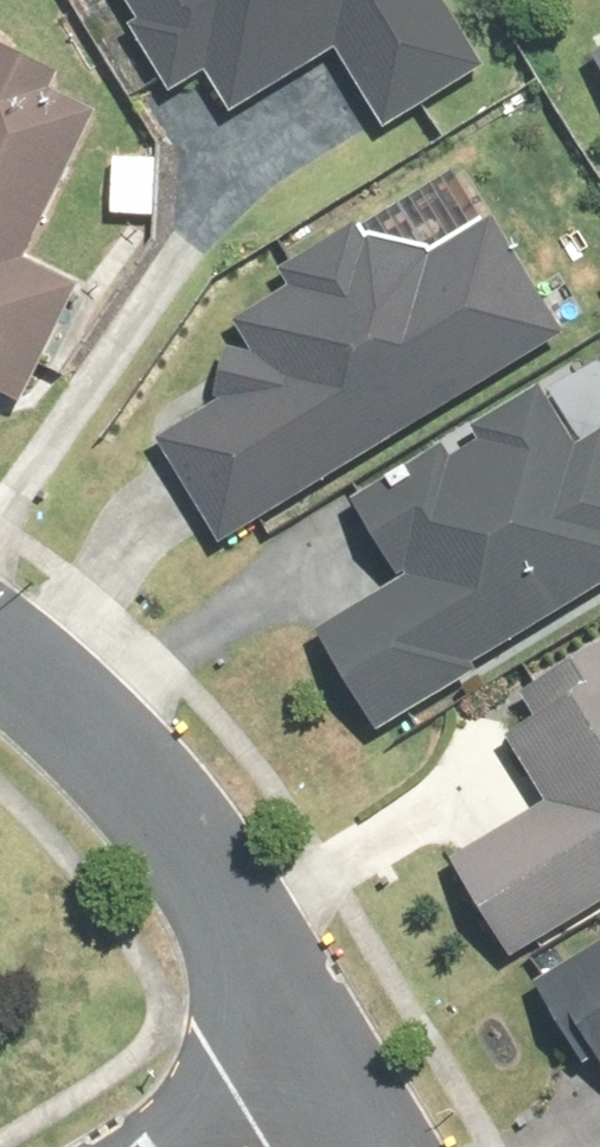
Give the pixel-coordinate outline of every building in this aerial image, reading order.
[(430,0),(115,0),(131,26),(123,31),(163,99),(200,77),(223,117),(330,53),(378,133),(475,75),(430,0)] [(583,62),(599,88),(599,51),(583,62)] [(14,413),(70,288),(17,264),(84,115),(42,96),(51,75),(0,53),(0,407),(14,413)] [(414,272),(389,230),(353,252),(342,234),(272,276),(283,296),(229,328),(240,344),(190,375),(212,409),(149,448),(212,549),(559,337),(491,225),(414,272)] [(599,592),(599,445),(595,437),(567,454),(533,398),(466,438),(470,445),(446,461),(436,445),(339,504),(390,586),(309,635),(367,731),(599,592)] [(599,906),(599,638),(504,695),(525,729),(498,744),(537,808),(443,866),(503,964),(599,906)] [(519,989),(548,1038),(566,1027),(599,1083),(599,940),(519,989)]
